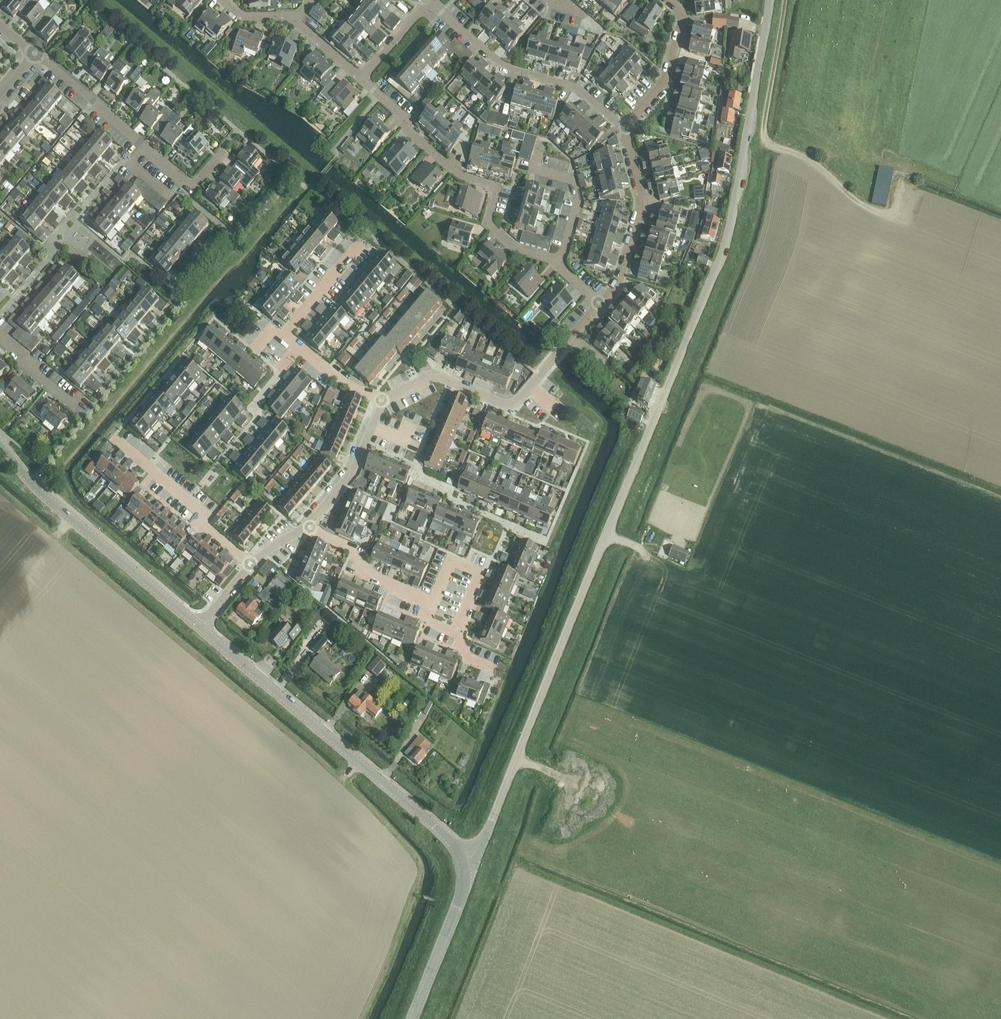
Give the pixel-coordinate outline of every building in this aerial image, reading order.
[(4,8),(3,9),(14,18),(19,13),(18,13),(25,5),(24,5),(29,0),(2,0),(0,2),(0,5),(4,8)] [(18,13),(19,13),(24,17),(23,18),(33,27),(45,14),(44,13),(49,8),(50,6),(43,0),(29,0),(24,5),(25,5),(18,13)] [(204,0),(173,0),(168,5),(173,10),(177,6),(189,17),(204,0)] [(269,9),(269,11),(277,11),(277,2),(275,2),(275,0),(242,0),(241,2),(249,2),(249,9),(269,9)] [(375,23),(380,18),(385,23),(384,23),(393,31),(397,27),(366,0),(361,0),(366,4),(360,10),(375,23)] [(397,27),(401,22),(392,15),(391,15),(386,11),(390,6),(384,0),(366,0),(397,27)] [(488,5),(482,0),(470,4),(481,13),(488,5)] [(598,2),(606,9),(614,0),(599,0),(598,2)] [(606,9),(614,16),(627,2),(625,0),(614,0),(606,9)] [(716,6),(715,0),(710,0),(694,3),(696,17),(714,13),(713,6),(716,6)] [(55,3),(51,9),(56,13),(61,8),(55,3)] [(480,25),(486,30),(504,9),(500,6),(495,12),(490,8),(476,24),(479,27),(480,25)] [(633,6),(629,11),(631,13),(624,21),(629,25),(635,16),(634,15),(639,10),(633,6)] [(650,32),(662,13),(650,6),(638,24),(634,21),(629,29),(645,38),(649,31),(650,32)] [(313,12),(322,20),(327,15),(317,7),(313,12)] [(33,27),(32,28),(38,33),(37,33),(48,43),(59,30),(58,29),(63,23),(56,17),(57,15),(49,8),(44,13),(45,14),(33,27)] [(504,9),(486,30),(491,34),(490,36),(492,38),(507,22),(502,18),(507,12),(504,9)] [(352,16),(383,43),(387,39),(378,31),(377,32),(371,27),(375,23),(360,10),(356,15),(354,14),(352,16)] [(522,24),(525,27),(527,28),(531,23),(530,22),(531,20),(533,21),(537,16),(535,15),(536,14),(532,11),(522,24)] [(217,40),(232,23),(223,16),(219,20),(210,12),(195,28),(202,34),(206,30),(217,40)] [(314,29),(319,24),(322,20),(313,12),(310,16),(307,19),(306,21),(306,22),(314,29)] [(346,26),(361,39),(365,35),(371,39),(370,40),(379,48),(383,43),(352,16),(350,19),(351,20),(346,26)] [(726,19),(727,28),(738,30),(739,20),(726,19)] [(507,22),(492,38),(495,41),(497,39),(502,44),(520,23),(516,20),(511,26),(507,22)] [(520,23),(502,44),(507,49),(506,50),(509,53),(523,37),(518,32),(523,26),(520,23)] [(354,47),(354,48),(359,52),(363,48),(357,44),(361,39),(346,26),(342,31),(340,30),(337,28),(335,30),(338,33),(339,34),(340,34),(354,47)] [(693,40),(711,45),(713,39),(711,39),(713,31),(695,26),(691,39),(693,40)] [(66,51),(72,56),(86,67),(93,58),(88,54),(95,45),(80,33),(66,51)] [(232,53),(242,57),(245,50),(257,55),(264,37),(255,33),(253,38),(240,33),(232,53)] [(350,51),(354,48),(354,47),(340,34),(339,34),(335,40),(332,43),(353,60),(356,56),(350,51)] [(529,59),(536,61),(543,35),(539,34),(537,41),(530,40),(524,60),(528,61),(529,59)] [(747,53),(750,37),(733,34),(728,59),(736,60),(738,51),(747,53)] [(102,35),(99,38),(105,43),(108,40),(102,35)] [(420,45),(440,63),(447,55),(451,58),(454,55),(452,53),(447,49),(450,45),(439,35),(429,47),(423,42),(420,45)] [(543,35),(536,61),(543,63),(542,65),(546,66),(552,46),(546,44),(548,36),(543,35)] [(447,49),(452,53),(460,44),(455,40),(450,45),(447,49)] [(552,46),(546,66),(549,67),(550,65),(557,67),(564,41),(560,40),(558,47),(552,46)] [(709,52),(711,45),(693,40),(689,53),(709,58),(711,53),(709,52)] [(289,71),(297,49),(276,41),(269,58),(283,64),(282,68),(289,71)] [(564,41),(557,67),(564,69),(563,71),(566,72),(572,52),(567,50),(569,42),(564,41)] [(212,42),(208,47),(213,51),(217,47),(212,42)] [(609,49),(603,43),(596,51),(603,56),(609,49)] [(460,44),(452,53),(454,55),(456,57),(464,48),(460,44)] [(423,54),(419,59),(433,71),(440,63),(420,45),(417,49),(423,54)] [(572,52),(566,72),(570,73),(570,71),(578,73),(585,47),(580,46),(578,53),(572,52)] [(619,58),(640,76),(643,72),(637,67),(641,62),(632,54),(635,51),(629,46),(626,49),(625,48),(622,51),(624,53),(619,58)] [(464,48),(456,57),(461,61),(469,52),(464,48)] [(93,58),(86,67),(91,71),(89,74),(101,83),(102,81),(112,70),(104,63),(109,56),(101,49),(93,58)] [(469,52),(461,61),(466,65),(474,56),(469,52)] [(311,84),(313,81),(316,78),(322,83),(319,86),(324,91),(331,83),(337,77),(322,64),(324,62),(315,54),(303,68),(305,69),(300,75),(311,84)] [(406,62),(430,83),(430,82),(426,79),(433,71),(419,59),(415,63),(409,58),(406,62)] [(610,64),(627,79),(631,74),(637,79),(640,76),(619,58),(614,63),(613,62),(610,64)] [(722,67),(724,61),(712,58),(710,64),(722,67)] [(677,70),(676,74),(702,82),(707,65),(688,60),(684,72),(677,70)] [(462,80),(468,84),(486,64),(482,61),(477,67),(472,63),(458,79),(461,81),(462,80)] [(404,75),(419,88),(423,91),(430,83),(406,62),(402,65),(408,70),(404,75)] [(112,70),(102,81),(107,85),(105,87),(117,97),(128,83),(120,76),(125,69),(117,63),(112,70)] [(486,64),(468,84),(473,89),(472,91),(474,93),(489,77),(484,73),(489,67),(486,64)] [(605,74),(626,92),(629,89),(623,83),(627,79),(610,64),(608,67),(610,69),(605,74)] [(130,80),(134,84),(142,75),(137,71),(130,80)] [(411,96),(419,88),(404,75),(400,79),(394,74),(391,78),(411,96)] [(623,96),(626,92),(605,74),(600,79),(599,78),(596,81),(612,95),(617,90),(623,96)] [(680,87),(684,89),(684,88),(699,93),(699,92),(702,82),(676,74),(674,79),(682,81),(680,87)] [(489,77),(474,93),(477,96),(479,94),(484,98),(502,78),(498,75),(493,81),(489,77)] [(506,81),(502,78),(484,98),(489,103),(488,105),(491,107),(496,102),(497,103),(501,99),(500,97),(505,91),(500,87),(506,81)] [(44,91),(41,95),(55,107),(62,99),(51,89),(52,87),(42,79),(37,85),(44,91)] [(141,79),(136,85),(142,90),(147,84),(141,79)] [(735,82),(733,93),(742,95),(744,84),(735,82)] [(339,89),(331,83),(324,91),(320,96),(327,103),(331,99),(346,112),(359,96),(344,83),(339,89)] [(515,108),(522,110),(529,84),(525,83),(522,91),(516,89),(510,109),(514,110),(515,108)] [(437,88),(442,92),(446,88),(441,84),(437,88)] [(529,84),(522,110),(529,112),(528,114),(531,115),(537,95),(531,93),(534,85),(529,84)] [(675,92),(673,96),(700,104),(703,93),(699,92),(699,93),(684,88),(684,89),(682,94),(675,92)] [(537,95),(531,115),(535,116),(535,114),(542,116),(550,90),(545,89),(543,96),(537,95)] [(550,90),(542,116),(549,118),(548,120),(552,121),(558,101),(552,99),(554,91),(550,90)] [(138,91),(126,105),(138,114),(139,112),(144,116),(151,108),(152,108),(160,98),(152,92),(147,98),(138,91)] [(27,97),(48,115),(55,107),(41,95),(38,99),(31,93),(30,94),(27,97)] [(680,103),(678,109),(697,114),(700,104),(673,96),(672,100),(680,103)] [(30,108),(27,111),(41,123),(48,115),(27,97),(27,98),(24,100),(23,102),(30,108)] [(422,105),(426,109),(434,101),(429,97),(422,105)] [(739,114),(741,99),(730,97),(728,112),(724,111),(722,125),(732,126),(735,113),(739,114)] [(561,124),(566,128),(587,105),(583,102),(575,111),(571,107),(556,123),(559,125),(561,124)] [(587,105),(566,128),(572,133),(570,135),(573,137),(587,121),(583,117),(590,108),(587,105)] [(144,116),(139,122),(151,132),(153,129),(158,133),(173,115),(176,111),(174,109),(170,113),(165,108),(160,115),(152,108),(151,108),(144,116)] [(430,110),(415,126),(419,129),(420,127),(426,132),(444,111),(440,108),(435,115),(430,110)] [(13,114),(34,131),(41,123),(27,111),(24,115),(17,109),(13,114)] [(669,112),(667,117),(694,124),(697,114),(678,109),(676,114),(669,112)] [(444,111),(426,132),(431,137),(429,138),(432,141),(446,125),(442,121),(447,114),(444,111)] [(490,112),(486,124),(492,126),(496,114),(490,112)] [(16,124),(14,127),(13,128),(25,137),(25,138),(27,140),(34,131),(13,114),(9,118),(16,124)] [(496,114),(492,126),(499,128),(503,116),(496,114)] [(173,115),(158,133),(163,137),(161,139),(172,149),(174,147),(174,146),(181,137),(182,138),(184,135),(176,128),(181,121),(173,115)] [(66,116),(60,123),(62,126),(68,130),(74,122),(66,116)] [(503,116),(499,128),(504,129),(505,127),(507,127),(510,118),(503,116)] [(587,121),(573,137),(576,140),(577,138),(582,143),(603,120),(599,117),(592,125),(587,121)] [(689,141),(691,135),(697,137),(700,128),(693,125),(694,124),(667,117),(666,121),(674,123),(670,135),(689,141)] [(374,118),(357,138),(365,145),(364,147),(372,154),(390,133),(374,118)] [(86,120),(83,124),(93,132),(96,128),(86,120)] [(603,120),(582,143),(588,147),(586,149),(589,152),(591,150),(593,147),(598,151),(607,141),(603,137),(604,135),(599,131),(606,123),(603,120)] [(446,125),(432,141),(435,143),(436,142),(442,146),(460,126),(456,123),(451,129),(446,125)] [(18,145),(25,138),(25,137),(13,128),(14,127),(11,125),(7,129),(1,124),(0,125),(0,130),(18,145)] [(480,125),(478,133),(489,136),(491,128),(480,125)] [(62,126),(57,132),(62,137),(68,130),(62,126)] [(460,126),(442,146),(447,151),(446,152),(449,155),(453,151),(461,142),(463,139),(458,135),(463,129),(460,126)] [(491,128),(489,136),(499,139),(501,131),(491,128)] [(0,138),(0,144),(11,154),(18,145),(0,130),(0,138)] [(98,134),(91,142),(112,160),(115,156),(109,149),(112,145),(98,134)] [(181,137),(174,146),(174,147),(187,158),(194,163),(199,157),(209,146),(195,134),(188,142),(182,138),(181,137)] [(525,136),(523,141),(523,142),(535,145),(536,139),(525,136)] [(616,137),(608,143),(609,149),(619,147),(616,137)] [(398,177),(416,156),(400,141),(381,162),(385,165),(384,166),(386,168),(387,167),(398,177)] [(91,142),(84,150),(98,162),(100,159),(108,163),(112,160),(91,142)] [(461,142),(453,151),(456,153),(456,155),(461,157),(465,145),(461,142)] [(523,142),(522,147),(533,150),(535,145),(523,142)] [(473,149),(467,170),(471,171),(472,169),(479,171),(486,145),(481,143),(479,151),(473,149)] [(641,162),(642,166),(669,159),(664,143),(646,148),(649,160),(641,162)] [(4,162),(11,154),(0,144),(0,158),(4,162)] [(45,144),(41,148),(46,153),(50,148),(45,144)] [(465,145),(461,157),(460,162),(466,164),(470,149),(465,145)] [(486,145),(479,171),(485,173),(485,175),(488,176),(494,155),(488,154),(491,146),(486,145)] [(522,147),(520,153),(531,156),(533,150),(522,147)] [(239,161),(235,166),(253,181),(259,174),(253,169),(261,160),(246,148),(237,159),(239,161)] [(507,151),(499,177),(506,179),(505,181),(509,182),(513,169),(515,170),(518,161),(516,161),(516,162),(515,162),(515,161),(509,159),(512,149),(508,148),(507,151)] [(494,155),(488,176),(491,177),(492,175),(499,177),(507,151),(502,149),(500,157),(494,155)] [(84,150),(78,159),(98,176),(101,172),(95,165),(98,162),(84,150)] [(37,151),(33,156),(38,160),(42,155),(37,151)] [(594,160),(596,166),(622,160),(621,155),(613,157),(612,151),(591,156),(592,160),(594,160)] [(520,153),(518,159),(530,163),(531,156),(520,153)] [(711,176),(713,176),(712,185),(720,187),(721,177),(724,177),(724,173),(729,174),(732,159),(717,156),(715,167),(713,166),(711,176)] [(46,159),(43,163),(48,168),(51,164),(51,163),(46,159)] [(78,159),(71,166),(84,178),(87,175),(95,179),(98,176),(78,159)] [(651,169),(653,175),(671,170),(669,159),(642,166),(643,171),(651,169)] [(595,174),(596,177),(617,172),(616,166),(623,164),(622,160),(596,166),(597,173),(595,174)] [(24,163),(20,168),(26,173),(30,169),(24,163)] [(708,164),(701,166),(702,172),(710,170),(708,164)] [(366,171),(371,174),(375,169),(371,165),(366,171)] [(71,166),(64,175),(84,192),(87,188),(82,181),(84,178),(71,166)] [(219,180),(221,182),(233,192),(240,184),(246,189),(253,181),(235,166),(231,171),(229,168),(219,180)] [(430,191),(442,178),(431,168),(427,172),(421,167),(411,179),(420,187),(422,185),(430,191)] [(884,167),(876,204),(890,207),(897,170),(884,167)] [(647,183),(648,187),(674,180),(680,179),(677,168),(671,170),(653,175),(654,181),(647,183)] [(599,180),(601,187),(628,181),(626,176),(619,178),(617,172),(596,177),(597,181),(599,180)] [(64,175),(57,183),(71,194),(73,192),(81,196),(84,192),(64,175)] [(517,190),(516,194),(542,201),(544,194),(547,195),(548,191),(531,186),(534,178),(527,176),(524,185),(527,186),(525,192),(517,190)] [(124,191),(121,195),(135,206),(141,198),(140,197),(135,193),(131,189),(132,187),(122,178),(117,185),(124,191)] [(9,179),(6,182),(14,189),(17,185),(9,179)] [(139,179),(132,187),(131,189),(135,193),(143,183),(139,179)] [(679,197),(674,180),(648,187),(649,192),(657,190),(660,202),(679,197)] [(55,181),(48,189),(69,207),(72,203),(66,196),(69,193),(70,195),(71,194),(57,183),(55,181)] [(603,194),(600,195),(598,195),(599,200),(620,199),(619,194),(623,193),(621,187),(629,185),(628,181),(601,187),(603,194)] [(240,197),(233,192),(221,182),(218,186),(215,184),(205,196),(220,208),(227,200),(233,205),(240,197)] [(143,183),(135,193),(140,197),(148,187),(143,183)] [(270,184),(266,189),(271,193),(275,188),(270,184)] [(148,187),(140,197),(141,198),(144,201),(153,191),(148,187)] [(42,197),(41,197),(55,209),(58,206),(66,211),(69,207),(48,189),(42,197)] [(16,190),(9,197),(9,198),(14,202),(21,194),(16,190)] [(476,217),(481,201),(474,199),(475,194),(461,190),(456,207),(466,210),(465,214),(476,217)] [(153,191),(144,201),(149,205),(158,195),(153,191)] [(552,204),(557,206),(561,207),(565,194),(556,191),(552,204)] [(107,197),(128,214),(135,206),(121,195),(118,198),(111,192),(107,197)] [(37,193),(30,201),(34,205),(34,206),(55,223),(58,219),(52,212),(55,209),(41,197),(42,197),(37,193)] [(266,193),(259,200),(266,206),(272,198),(266,193)] [(523,201),(521,206),(542,213),(543,209),(540,208),(542,201),(516,194),(515,198),(523,201)] [(158,195),(149,205),(154,209),(162,199),(158,195)] [(110,207),(107,211),(121,222),(128,214),(107,197),(103,201),(110,207)] [(162,199),(154,209),(159,213),(167,203),(162,199)] [(604,208),(602,215),(628,222),(629,218),(622,215),(624,209),(603,203),(601,207),(604,208)] [(652,215),(651,219),(677,227),(682,211),(663,205),(660,217),(652,215)] [(34,206),(28,214),(41,225),(44,222),(52,227),(55,223),(34,206)] [(512,210),(510,215),(536,222),(538,215),(541,216),(542,213),(521,206),(519,213),(512,210)] [(718,219),(720,213),(714,211),(715,208),(707,206),(705,213),(713,216),(712,217),(718,219)] [(93,213),(114,231),(121,222),(107,211),(104,215),(97,209),(93,213)] [(316,221),(337,239),(340,235),(334,229),(338,224),(324,212),(316,221)] [(107,239),(114,231),(93,213),(89,218),(97,224),(93,228),(107,239)] [(28,214),(21,222),(31,231),(30,233),(40,242),(45,235),(39,228),(41,225),(28,214)] [(187,223),(208,240),(212,235),(205,230),(208,226),(194,214),(187,223)] [(534,229),(536,222),(510,215),(509,219),(517,221),(515,228),(535,234),(537,230),(534,229)] [(598,221),(596,224),(617,230),(619,224),(627,227),(628,222),(602,215),(600,221),(598,221)] [(162,216),(155,223),(161,228),(168,221),(162,216)] [(145,217),(139,223),(147,230),(152,223),(145,217)] [(713,241),(719,222),(703,217),(695,241),(709,246),(711,241),(713,241)] [(657,226),(656,232),(655,232),(674,238),(677,227),(651,219),(649,224),(657,226)] [(309,229),(324,241),(328,237),(335,242),(337,239),(316,221),(309,229)] [(180,231),(194,243),(197,239),(204,244),(208,240),(187,223),(180,231)] [(467,249),(473,229),(453,223),(447,243),(467,249)] [(9,224),(5,229),(10,234),(14,229),(9,224)] [(598,229),(596,235),(622,243),(623,238),(616,236),(617,230),(596,224),(595,228),(598,229)] [(138,228),(134,233),(139,237),(140,238),(144,233),(145,233),(138,228)] [(302,237),(323,255),(327,252),(320,246),(324,241),(309,229),(302,237)] [(641,239),(667,247),(671,248),(674,238),(655,232),(656,232),(652,230),(650,237),(642,235),(641,239)] [(173,239),(194,256),(198,252),(191,246),(194,243),(180,231),(173,239)] [(523,232),(519,244),(525,245),(529,234),(523,232)] [(8,249),(29,267),(33,262),(26,256),(29,252),(23,247),(29,240),(21,234),(15,241),(8,249)] [(134,234),(128,242),(133,246),(139,239),(134,234)] [(529,234),(525,245),(531,247),(534,235),(529,234)] [(534,235),(531,247),(537,249),(540,237),(534,235)] [(591,242),(590,245),(611,251),(613,245),(621,247),(622,243),(596,235),(594,242),(591,242)] [(295,246),(310,258),(314,253),(320,259),(323,255),(302,237),(295,246)] [(540,237),(537,249),(542,250),(546,239),(540,237)] [(167,247),(181,259),(184,255),(190,261),(194,256),(173,239),(167,247)] [(546,239),(542,250),(548,252),(552,241),(546,239)] [(647,246),(645,252),(664,257),(667,247),(641,239),(639,243),(647,246)] [(128,242),(121,249),(126,253),(127,254),(133,246),(128,242)] [(498,272),(508,260),(497,251),(498,250),(495,246),(494,247),(490,244),(479,256),(489,264),(484,270),(492,278),(497,272),(498,272)] [(592,249),(590,256),(616,264),(617,259),(610,257),(611,251),(590,245),(589,249),(592,249)] [(288,254),(310,272),(313,268),(306,262),(310,258),(295,246),(288,254)] [(136,247),(132,251),(138,256),(141,251),(136,247)] [(160,255),(181,272),(184,268),(178,262),(181,259),(167,247),(160,255)] [(1,257),(15,269),(18,265),(25,271),(29,267),(8,249),(1,257)] [(636,256),(635,260),(661,268),(664,257),(645,252),(644,258),(636,256)] [(307,275),(310,272),(288,254),(281,262),(296,275),(300,270),(307,275)] [(373,261),(390,275),(397,266),(383,254),(379,259),(376,257),(373,261)] [(177,277),(181,272),(160,255),(153,264),(167,275),(170,271),(177,277)] [(614,268),(616,264),(590,256),(588,263),(585,262),(584,266),(605,272),(607,266),(614,268)] [(15,283),(19,278),(12,272),(15,269),(1,257),(0,259),(0,270),(15,283)] [(707,268),(709,261),(699,257),(697,264),(707,268)] [(656,284),(661,268),(635,260),(633,264),(641,267),(637,279),(656,284)] [(369,271),(383,283),(390,275),(373,261),(370,265),(373,267),(369,271)] [(576,264),(572,269),(576,273),(581,268),(576,264)] [(51,271),(72,288),(79,280),(65,268),(62,272),(55,266),(51,271)] [(526,268),(523,272),(518,268),(514,272),(519,276),(514,282),(522,288),(520,291),(529,299),(540,287),(534,281),(537,278),(526,268)] [(15,283),(0,270),(0,284),(1,285),(5,281),(12,287),(15,283)] [(126,270),(117,280),(122,284),(131,274),(126,270)] [(55,281),(52,285),(65,296),(72,288),(51,271),(48,275),(55,281)] [(360,278),(376,292),(383,283),(369,271),(365,276),(363,274),(360,278)] [(279,283),(301,301),(304,298),(297,292),(301,287),(286,275),(279,283)] [(355,288),(369,300),(376,292),(360,278),(356,281),(359,283),(355,288)] [(415,278),(410,284),(417,290),(422,284),(415,278)] [(115,279),(109,287),(115,292),(121,284),(115,279)] [(38,287),(58,304),(65,296),(52,285),(49,288),(42,283),(38,287)] [(272,292),(287,304),(291,299),(298,305),(301,301),(279,283),(272,292)] [(624,293),(645,310),(656,298),(642,285),(633,294),(627,289),(624,293)] [(41,297),(38,301),(51,312),(58,304),(38,287),(34,291),(41,297)] [(96,287),(85,299),(86,300),(91,304),(101,291),(96,287)] [(556,320),(572,302),(555,287),(543,301),(554,312),(551,315),(556,320)] [(108,288),(101,295),(108,301),(114,293),(108,288)] [(346,294),(362,308),(369,300),(355,288),(351,292),(349,291),(346,294)] [(137,299),(152,311),(155,307),(161,313),(167,306),(157,297),(153,294),(151,296),(144,291),(137,299)] [(265,300),(289,320),(292,316),(290,314),(283,308),(287,304),(272,292),(265,300)] [(420,300),(436,313),(443,305),(427,292),(420,300)] [(627,301),(623,306),(638,319),(645,310),(624,293),(621,296),(627,301)] [(355,317),(362,308),(346,294),(343,298),(345,300),(341,305),(355,317)] [(402,294),(396,300),(400,303),(405,297),(402,294)] [(24,303),(45,320),(51,312),(38,301),(35,305),(28,299),(24,303)] [(99,299),(96,304),(102,309),(106,305),(99,299)] [(131,307),(152,324),(155,320),(149,314),(152,311),(137,299),(131,307)] [(86,300),(79,308),(84,312),(91,304),(86,300)] [(277,316),(283,321),(282,322),(285,325),(289,320),(265,300),(258,309),(273,321),(277,316)] [(413,309),(429,321),(436,313),(420,300),(413,309)] [(28,313),(24,317),(38,329),(45,320),(24,303),(21,308),(28,313)] [(318,308),(339,326),(347,317),(332,306),(328,310),(321,304),(318,308)] [(610,309),(630,327),(638,319),(623,306),(619,311),(613,305),(610,309)] [(96,306),(92,311),(99,318),(104,312),(96,306)] [(124,315),(138,327),(141,323),(148,329),(152,324),(131,307),(124,315)] [(79,308),(72,316),(77,320),(84,312),(79,308)] [(322,318),(318,322),(332,334),(339,326),(318,308),(315,312),(322,318)] [(406,317),(422,330),(429,321),(413,309),(406,317)] [(608,323),(612,325),(623,335),(624,334),(630,327),(610,309),(607,312),(613,317),(608,323)] [(388,310),(383,317),(386,320),(392,313),(388,310)] [(457,323),(463,316),(458,312),(452,319),(457,323)] [(86,313),(81,319),(85,323),(91,317),(86,313)] [(9,322),(18,330),(20,328),(25,332),(30,336),(31,337),(38,329),(24,317),(21,321),(14,315),(9,322)] [(117,323),(138,341),(142,336),(135,330),(138,327),(124,315),(117,323)] [(72,316),(65,324),(70,328),(77,320),(72,316)] [(399,325),(414,338),(422,330),(406,317),(399,325)] [(304,325),(325,343),(332,334),(318,322),(314,327),(307,321),(304,325)] [(110,332),(121,341),(124,343),(128,339),(134,345),(138,341),(117,323),(110,331),(110,332)] [(65,324),(59,332),(64,336),(70,328),(65,324)] [(599,328),(619,346),(627,337),(624,334),(623,335),(612,325),(608,329),(602,324),(599,328)] [(318,351),(325,343),(304,325),(301,328),(308,334),(304,339),(318,351)] [(392,334),(407,347),(414,338),(399,325),(392,334)] [(475,326),(472,333),(482,337),(483,333),(482,332),(475,326)] [(199,342),(208,350),(224,331),(220,328),(217,332),(212,327),(199,342)] [(371,332),(369,334),(372,336),(377,329),(374,327),(371,332)] [(12,337),(17,342),(25,332),(20,328),(18,330),(12,337)] [(608,359),(619,346),(599,328),(596,331),(602,336),(593,346),(608,359)] [(101,337),(122,354),(125,349),(118,344),(121,341),(110,332),(110,331),(107,329),(101,337)] [(72,331),(68,336),(75,342),(79,337),(72,331)] [(224,331),(208,350),(217,358),(230,343),(225,338),(228,334),(224,331)] [(25,332),(17,342),(22,345),(30,336),(25,332)] [(59,332),(52,340),(57,344),(59,342),(64,336),(59,332)] [(398,352),(397,353),(400,355),(407,347),(392,334),(385,342),(398,352)] [(457,341),(450,357),(460,361),(463,353),(464,354),(467,346),(467,345),(461,343),(464,336),(460,334),(457,341)] [(30,336),(22,345),(27,349),(34,340),(31,337),(30,336)] [(440,353),(450,357),(457,341),(447,336),(440,353)] [(67,337),(61,344),(65,348),(71,340),(67,337)] [(94,345),(108,356),(111,352),(118,358),(122,362),(126,357),(122,354),(101,337),(94,345)] [(391,361),(397,353),(398,352),(385,342),(382,339),(375,348),(391,361)] [(34,340),(27,349),(31,353),(39,344),(34,340)] [(356,340),(350,346),(353,349),(359,342),(356,340)] [(230,343),(217,358),(226,366),(242,347),(239,344),(236,347),(230,343)] [(60,345),(53,352),(59,357),(66,350),(60,345)] [(87,353),(108,370),(112,366),(105,360),(108,356),(94,345),(87,353)] [(460,361),(456,369),(467,374),(474,357),(475,354),(471,353),(472,350),(471,347),(467,346),(464,354),(463,353),(460,361)] [(242,347),(226,366),(236,373),(249,358),(243,353),(246,350),(242,347)] [(368,356),(384,369),(391,361),(375,348),(368,356)] [(80,361),(94,372),(97,369),(104,375),(108,370),(87,353),(80,361)] [(474,357),(467,374),(477,378),(486,356),(478,353),(476,354),(474,357)] [(343,355),(338,361),(344,367),(350,360),(343,355)] [(504,370),(497,386),(507,391),(514,374),(516,367),(513,366),(515,359),(509,355),(507,363),(504,370)] [(361,364),(377,377),(384,369),(368,356),(361,364)] [(486,356),(477,378),(487,382),(497,359),(496,359),(495,360),(486,356)] [(249,358),(236,373),(245,381),(261,362),(257,359),(254,363),(249,358)] [(497,359),(487,382),(497,386),(504,370),(498,367),(501,361),(497,359)] [(73,369),(94,386),(97,383),(98,382),(91,376),(94,372),(80,361),(73,369)] [(261,362),(245,381),(254,389),(267,374),(261,369),(264,365),(261,362)] [(179,369),(195,383),(203,375),(188,363),(184,368),(182,366),(179,369)] [(354,373),(370,386),(377,377),(361,364),(354,373)] [(84,385),(86,387),(95,394),(99,390),(94,386),(73,369),(66,378),(80,389),(84,385)] [(174,379),(188,391),(195,383),(179,369),(176,373),(178,375),(174,379)] [(286,376),(304,392),(312,382),(297,370),(292,375),(289,372),(286,376)] [(281,388),(297,401),(304,392),(286,376),(283,380),(286,383),(281,388)] [(164,386),(181,400),(188,391),(174,379),(170,384),(168,382),(164,386)] [(23,410),(36,395),(17,380),(6,392),(18,403),(16,405),(23,410)] [(638,404),(648,408),(656,388),(642,382),(637,393),(641,395),(638,404)] [(0,388),(0,398),(9,388),(4,383),(0,388)] [(173,407),(172,407),(174,408),(181,400),(164,386),(161,389),(164,391),(160,396),(173,407)] [(270,395),(289,410),(297,401),(281,388),(277,394),(273,391),(270,395)] [(346,393),(342,404),(358,410),(362,400),(346,393)] [(166,415),(172,407),(173,407),(160,396),(159,394),(154,399),(152,397),(149,401),(166,415)] [(281,420),(289,410),(270,395),(267,398),(271,401),(266,407),(281,420)] [(455,396),(450,407),(465,413),(470,403),(455,396)] [(224,407),(245,425),(248,421),(241,415),(245,410),(231,398),(224,407)] [(34,416),(45,424),(43,426),(52,433),(55,429),(58,431),(66,421),(50,408),(52,406),(46,401),(34,416)] [(144,411),(159,423),(166,415),(149,401),(146,405),(148,406),(144,411)] [(340,407),(338,413),(353,420),(358,410),(342,404),(335,402),(333,404),(340,407)] [(217,415),(231,427),(235,423),(241,428),(245,425),(224,407),(217,415)] [(450,407),(446,416),(461,423),(465,413),(450,407)] [(631,410),(627,420),(640,426),(645,416),(631,410)] [(135,417),(152,431),(159,423),(144,411),(141,416),(138,414),(135,417)] [(338,413),(333,423),(349,430),(353,420),(338,413)] [(210,423),(231,441),(234,438),(227,432),(231,427),(217,415),(210,423)] [(446,416),(442,426),(457,433),(461,423),(446,416)] [(145,440),(152,431),(135,417),(132,421),(134,423),(130,428),(145,440)] [(482,434),(493,438),(500,421),(489,417),(482,434)] [(260,422),(281,440),(288,431),(274,419),(270,424),(263,419),(260,422)] [(500,421),(493,438),(503,442),(510,425),(500,421)] [(264,431),(260,436),(274,448),(281,440),(260,422),(257,426),(264,431)] [(203,432),(217,444),(221,439),(228,445),(231,441),(210,423),(203,432)] [(333,423),(329,433),(345,440),(349,430),(333,423)] [(510,425),(503,442),(513,447),(520,429),(510,425)] [(442,426),(437,436),(453,443),(457,433),(442,426)] [(520,429),(513,447),(522,451),(530,434),(520,429)] [(196,440),(217,458),(219,460),(222,456),(213,448),(217,444),(203,432),(196,440)] [(329,433),(325,443),(341,450),(345,440),(329,433)] [(535,450),(533,455),(542,459),(544,454),(545,454),(552,438),(541,433),(539,438),(540,438),(534,450),(535,450)] [(530,434),(522,451),(533,455),(535,450),(534,450),(540,438),(539,438),(530,434)] [(246,439),(267,456),(274,448),(260,436),(256,441),(249,435),(246,439)] [(437,436),(433,446),(448,453),(453,443),(437,436)] [(552,438),(545,454),(555,458),(562,442),(552,438)] [(250,448),(246,453),(260,465),(267,456),(246,439),(243,442),(250,448)] [(213,462),(217,458),(196,440),(188,448),(203,460),(207,456),(213,462)] [(562,442),(555,458),(565,463),(572,446),(562,442)] [(336,460),(341,450),(325,443),(321,453),(336,460)] [(433,446),(429,456),(444,463),(448,453),(433,446)] [(572,446),(565,463),(575,467),(582,450),(572,446)] [(232,455),(253,473),(260,465),(246,453),(242,457),(235,452),(232,455)] [(114,465),(103,478),(111,485),(122,471),(121,470),(116,466),(124,456),(121,453),(112,463),(114,465)] [(497,454),(494,461),(500,463),(504,465),(507,458),(503,457),(497,454)] [(246,482),(253,473),(232,455),(229,459),(236,465),(232,470),(246,482)] [(368,481),(372,482),(382,459),(371,455),(365,471),(371,473),(368,481)] [(425,466),(427,467),(440,473),(444,463),(429,456),(425,466)] [(311,466),(324,477),(331,468),(319,457),(311,466)] [(94,471),(103,478),(114,465),(112,463),(106,458),(97,467),(92,463),(85,472),(90,477),(94,471)] [(507,458),(504,465),(508,466),(514,469),(517,463),(511,460),(507,458)] [(382,459),(372,482),(375,484),(378,477),(385,480),(392,464),(382,459)] [(122,471),(111,485),(108,489),(116,495),(119,492),(130,478),(129,477),(124,473),(133,463),(129,460),(125,465),(121,470),(122,471)] [(289,462),(282,470),(286,473),(293,465),(289,462)] [(517,463),(514,469),(520,471),(524,473),(527,467),(517,463)] [(388,489),(391,491),(388,497),(389,497),(401,468),(392,464),(385,480),(391,482),(388,489)] [(466,472),(459,490),(468,494),(475,477),(470,475),(469,475),(472,467),(469,465),(466,464),(464,471),(466,472)] [(304,474),(317,485),(324,477),(311,466),(304,474)] [(527,467),(524,473),(528,475),(531,476),(534,470),(527,467)] [(401,468),(389,497),(392,499),(395,492),(398,485),(407,489),(409,483),(407,482),(411,472),(401,468)] [(536,471),(534,477),(544,482),(547,475),(539,472),(540,469),(538,468),(536,471)] [(130,478),(119,492),(127,499),(128,499),(130,495),(131,496),(137,488),(139,486),(133,480),(137,475),(133,472),(129,477),(130,478)] [(475,477),(468,494),(478,498),(488,474),(485,472),(481,480),(475,477)] [(297,482),(310,493),(317,485),(304,474),(297,482)] [(488,474),(478,498),(488,502),(495,486),(490,484),(489,483),(492,475),(488,474)] [(547,475),(544,482),(552,485),(554,479),(547,475)] [(508,482),(497,507),(508,511),(515,494),(509,492),(514,479),(510,477),(508,482)] [(273,481),(268,486),(272,489),(276,484),(273,481)] [(495,486),(488,502),(497,507),(508,482),(505,481),(501,489),(495,486)] [(290,490),(303,501),(310,493),(297,482),(290,490)] [(515,494),(508,511),(517,515),(529,488),(526,486),(521,497),(515,494)] [(126,511),(134,518),(145,504),(137,498),(142,492),(137,488),(131,496),(130,495),(128,499),(127,499),(123,505),(127,509),(126,511)] [(529,488),(517,515),(527,519),(535,503),(529,501),(528,500),(533,489),(529,488)] [(283,499),(296,510),(303,501),(290,490),(283,499)] [(409,508),(415,510),(422,494),(412,490),(405,506),(406,506),(403,513),(406,514),(409,508)] [(354,493),(349,504),(369,512),(373,502),(370,500),(354,493)] [(422,513),(419,520),(416,525),(420,527),(432,499),(422,494),(415,510),(422,513)] [(535,503),(527,519),(537,524),(549,495),(546,494),(541,506),(535,503)] [(549,495),(537,524),(548,528),(555,512),(552,510),(549,509),(548,509),(553,497),(549,495)] [(289,518),(296,510),(283,499),(276,507),(289,518)] [(432,499),(420,527),(423,529),(426,523),(429,516),(435,519),(440,507),(441,507),(443,503),(432,499)] [(251,511),(264,522),(272,513),(258,502),(251,511)] [(382,503),(377,514),(384,517),(388,506),(382,503)] [(145,504),(134,518),(143,525),(154,511),(155,513),(160,508),(156,504),(152,510),(145,504)] [(349,504),(345,514),(361,521),(363,514),(370,517),(372,514),(369,512),(349,504)] [(439,526),(436,533),(435,536),(439,537),(450,512),(441,507),(440,507),(435,519),(433,523),(439,526)] [(154,511),(143,525),(151,532),(162,519),(164,520),(168,515),(164,512),(160,517),(155,513),(154,511)] [(244,519),(258,530),(264,522),(251,511),(244,519)] [(450,512),(439,537),(442,539),(446,529),(453,532),(460,516),(450,512)] [(345,514),(340,524),(366,535),(368,531),(358,526),(361,521),(345,514)] [(162,519),(151,532),(159,539),(170,525),(172,527),(179,519),(175,516),(168,524),(164,520),(162,519)] [(460,516),(453,532),(459,534),(456,541),(455,544),(458,545),(459,543),(460,543),(470,520),(460,516)] [(238,527),(251,538),(258,530),(244,519),(238,527)] [(470,520),(460,543),(463,544),(467,538),(473,540),(480,524),(470,520)] [(170,525),(159,539),(157,542),(165,548),(168,545),(179,532),(180,534),(187,526),(183,523),(177,531),(172,527),(170,525)] [(340,524),(336,534),(352,541),(354,534),(355,534),(365,538),(366,535),(340,524)] [(244,546),(251,538),(238,527),(230,535),(244,546)] [(179,532),(168,545),(176,552),(177,550),(182,554),(184,552),(190,545),(193,541),(188,537),(187,539),(180,534),(179,532)] [(190,545),(184,552),(193,559),(204,546),(206,547),(210,542),(212,539),(209,536),(202,544),(196,538),(193,541),(190,545)] [(378,544),(371,560),(382,564),(388,548),(391,541),(386,539),(385,542),(380,540),(378,544)] [(516,539),(514,543),(522,546),(519,553),(536,560),(540,550),(516,539)] [(314,542),(309,552),(332,562),(334,558),(327,555),(330,548),(314,542)] [(204,546),(193,559),(201,566),(213,553),(214,554),(219,549),(215,546),(210,551),(206,547),(204,546)] [(673,547),(669,557),(685,564),(689,553),(673,547)] [(388,548),(382,564),(391,569),(398,552),(388,548)] [(460,557),(463,551),(457,548),(455,554),(460,557)] [(408,557),(401,573),(411,577),(418,561),(412,558),(415,552),(411,550),(409,557),(408,557)] [(309,552),(305,562),(321,568),(324,562),(331,565),(332,562),(309,552)] [(398,552),(391,569),(401,573),(408,557),(398,552)] [(213,553),(201,566),(210,573),(221,560),(223,561),(227,556),(223,553),(219,558),(214,554),(213,553)] [(504,554),(502,558),(506,559),(532,570),(536,560),(519,553),(517,559),(509,556),(504,554)] [(221,560),(210,573),(218,580),(214,583),(219,588),(227,579),(222,575),(233,562),(227,556),(223,561),(221,560)] [(503,569),(503,570),(510,573),(519,577),(527,580),(532,570),(506,559),(505,563),(506,563),(514,566),(511,573),(503,569)] [(418,561),(411,577),(416,579),(413,587),(418,589),(421,581),(422,582),(428,565),(418,561)] [(301,571),(327,582),(329,579),(326,578),(318,575),(321,568),(305,562),(301,571)] [(268,564),(260,574),(266,578),(274,569),(268,564)] [(488,575),(487,575),(515,587),(519,577),(510,573),(503,570),(500,576),(492,573),(491,576),(488,575)] [(315,582),(334,589),(336,586),(327,582),(301,571),(297,582),(312,588),(315,582)] [(487,575),(486,578),(489,580),(497,583),(494,590),(511,597),(515,587),(487,575)] [(266,590),(281,602),(293,588),(279,576),(266,590)] [(341,583),(334,599),(345,603),(352,587),(341,583)] [(352,587),(345,603),(355,608),(362,591),(352,587)] [(483,592),(481,596),(507,607),(511,597),(494,590),(492,596),(484,593),(483,592)] [(362,591),(355,608),(364,612),(372,596),(362,591)] [(324,594),(320,605),(326,607),(330,597),(324,594)] [(372,596),(364,612),(365,612),(369,614),(375,616),(382,600),(372,596)] [(481,596),(480,599),(481,600),(489,603),(486,610),(494,613),(502,616),(511,620),(511,619),(503,616),(507,607),(481,596)] [(246,603),(237,614),(246,622),(253,627),(264,614),(251,604),(248,601),(246,603)] [(331,627),(338,619),(323,607),(315,617),(319,621),(321,619),(331,627)] [(483,616),(482,620),(506,630),(511,620),(502,616),(494,613),(491,619),(483,616)] [(372,632),(382,636),(389,620),(379,615),(372,632)] [(399,624),(392,640),(402,645),(413,620),(407,618),(403,626),(399,624)] [(389,620),(382,636),(392,640),(399,624),(389,620)] [(413,620),(402,645),(413,649),(420,633),(415,631),(419,623),(413,620)] [(482,620),(480,623),(488,626),(486,633),(502,640),(506,630),(482,620)] [(293,642),(301,632),(293,626),(289,630),(283,625),(269,641),(279,649),(288,638),(293,642)] [(359,627),(356,630),(361,634),(367,640),(369,635),(364,631),(359,627)] [(475,636),(473,639),(498,650),(502,640),(486,633),(483,639),(475,636)] [(316,654),(327,642),(321,637),(310,649),(316,654)] [(412,665),(422,670),(432,645),(429,644),(425,652),(419,649),(412,665)] [(432,645),(422,670),(432,674),(439,658),(433,655),(436,647),(432,645)] [(439,658),(432,674),(441,678),(440,681),(440,682),(452,654),(449,652),(445,660),(439,658)] [(452,654),(440,682),(449,686),(451,682),(452,682),(459,666),(452,663),(456,655),(452,654)] [(330,685),(339,673),(320,657),(310,668),(330,685)] [(377,678),(386,668),(376,659),(367,669),(377,678)] [(403,675),(404,672),(406,667),(402,664),(397,659),(394,663),(398,666),(396,668),(403,675)] [(452,696),(468,702),(475,683),(465,679),(466,677),(460,675),(452,696)] [(475,683),(468,702),(484,708),(492,687),(485,684),(485,687),(475,683)] [(353,712),(360,718),(366,712),(375,719),(381,712),(372,704),(373,703),(360,692),(348,706),(354,711),(353,712)] [(425,712),(418,721),(425,727),(433,718),(425,712)] [(422,737),(406,756),(418,766),(419,767),(427,757),(431,760),(441,747),(433,740),(430,745),(422,737)]
